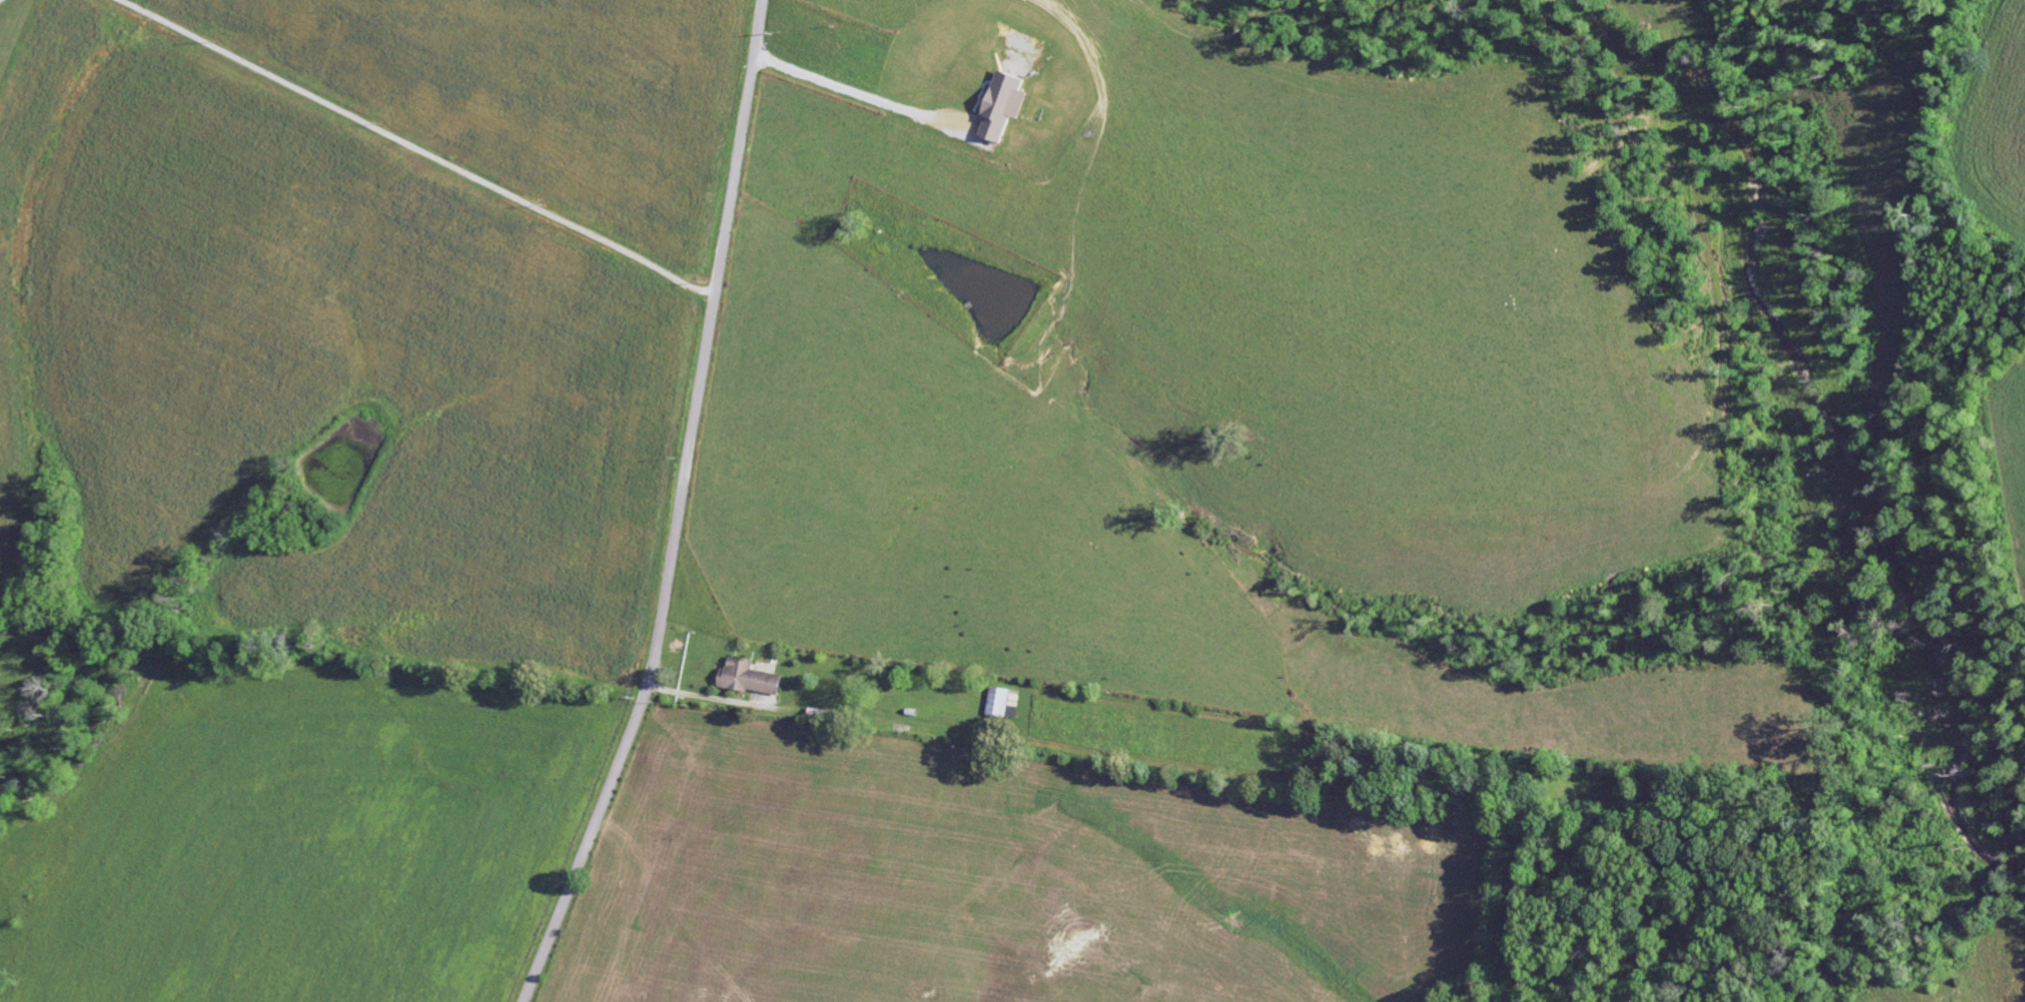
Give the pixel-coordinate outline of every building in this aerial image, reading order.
[(995,67),(1021,76),(1016,88),(1025,91),(1015,117),(1008,114),(997,142),(995,141),(995,143),(990,141),(991,139),(976,133),(983,115),(978,113),(995,67)] [(718,666),(714,685),(745,691),(746,688),(776,694),(780,673),(748,668),(750,659),(728,655),(726,667),(718,666)] [(987,685),(1018,689),(1014,718),(983,713),(987,685)] [(808,705),(843,710),(841,722),(806,717),(808,705)]
